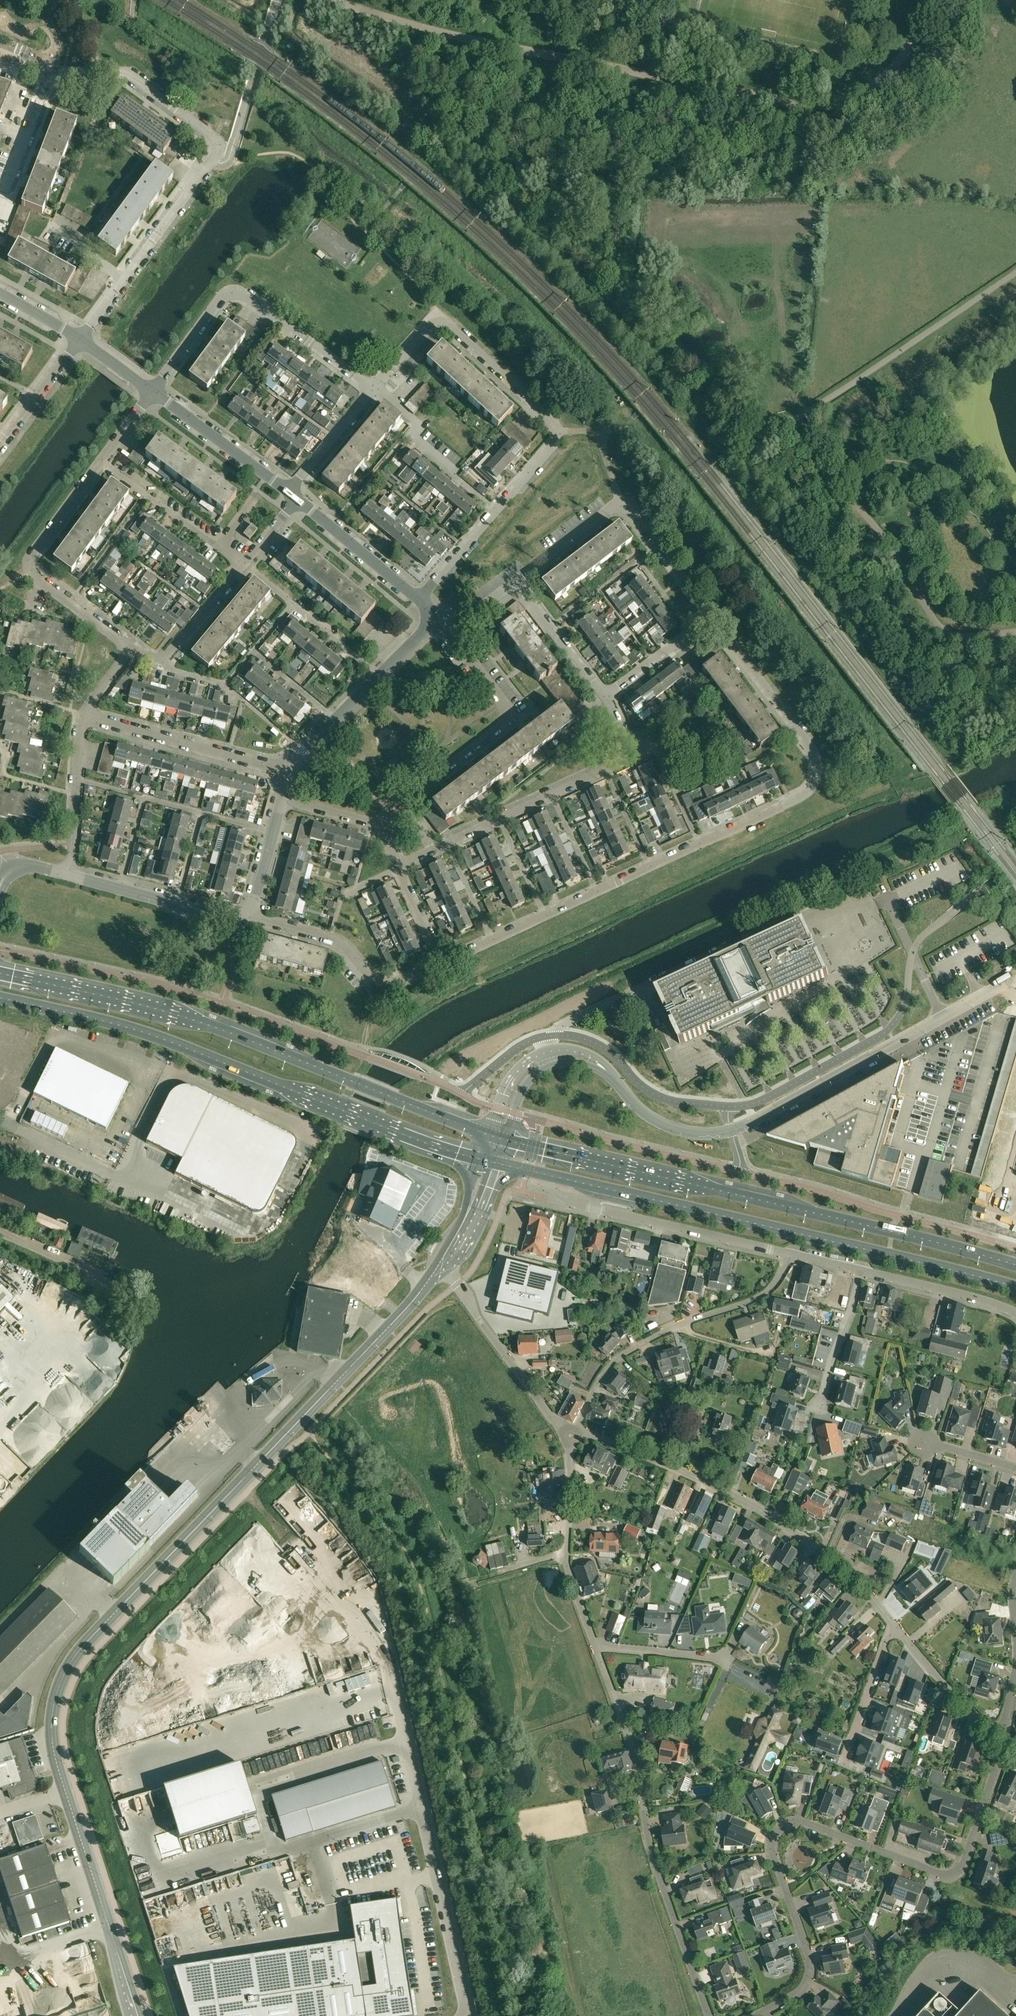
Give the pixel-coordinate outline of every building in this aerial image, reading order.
[(0,79),(0,85),(9,88),(11,83),(0,79)] [(9,88),(0,85),(0,91),(7,94),(9,88)] [(123,99),(110,117),(136,136),(149,118),(123,99)] [(56,117),(47,142),(45,147),(65,155),(76,125),(56,117)] [(176,138),(154,122),(149,118),(136,136),(163,155),(166,150),(170,146),(174,140),(176,138)] [(183,148),(174,140),(170,146),(179,153),(183,148)] [(176,158),(179,153),(170,146),(166,150),(176,158)] [(45,147),(40,159),(36,170),(33,177),(53,185),(59,170),(65,155),(45,147)] [(172,162),(176,158),(166,150),(163,155),(172,162)] [(163,155),(159,160),(169,167),(172,162),(163,155)] [(159,160),(156,165),(165,172),(169,167),(159,160)] [(154,204),(157,200),(173,178),(165,172),(156,165),(155,165),(151,170),(136,191),(154,204)] [(33,177),(21,207),(31,210),(42,215),(53,185),(33,177)] [(135,230),(138,225),(154,204),(136,191),(117,217),(135,230)] [(61,216),(66,218),(72,207),(66,205),(61,216)] [(21,207),(19,206),(17,212),(28,216),(31,210),(21,207)] [(66,218),(72,221),(77,210),(72,207),(66,218)] [(72,221),(77,224),(83,213),(77,210),(72,221)] [(17,212),(15,217),(26,222),(28,216),(17,212)] [(77,224),(83,226),(88,215),(83,213),(77,224)] [(83,226),(88,229),(93,218),(88,215),(83,226)] [(15,217),(13,223),(24,227),(26,222),(15,217)] [(116,256),(127,240),(135,230),(117,217),(98,243),(116,256)] [(22,233),(23,229),(24,227),(13,223),(11,229),(22,233)] [(11,229),(8,234),(20,239),(22,233),(11,229)] [(8,234),(6,240),(17,244),(18,242),(20,239),(8,234)] [(4,246),(14,250),(17,244),(6,240),(4,246)] [(8,262),(31,275),(36,277),(47,258),(18,242),(17,244),(14,250),(8,262)] [(71,282),(74,277),(75,274),(47,258),(36,277),(65,293),(68,287),(71,282)] [(83,261),(82,262),(80,266),(90,272),(93,267),(83,261)] [(80,266),(77,271),(87,277),(90,272),(80,266)] [(77,271),(75,274),(74,277),(84,283),(87,277),(77,271)] [(81,288),(84,283),(74,277),(71,282),(81,288)] [(68,287),(78,293),(81,288),(71,282),(68,287)] [(236,316),(229,326),(234,329),(241,320),(236,316)] [(246,323),(241,320),(234,329),(239,333),(246,323)] [(251,327),(246,323),(239,333),(244,336),(251,327)] [(227,324),(208,350),(226,363),(245,338),(244,336),(239,333),(234,329),(229,326),(227,324)] [(205,339),(211,330),(207,327),(200,336),(205,339)] [(245,338),(249,340),(256,330),(251,327),(244,336),(245,338)] [(254,344),(261,334),(256,330),(249,340),(254,344)] [(9,338),(4,336),(0,342),(0,359),(21,371),(32,351),(9,338)] [(262,363),(264,361),(270,365),(265,372),(264,372),(259,378),(264,382),(269,375),(268,375),(273,368),(285,352),(275,345),(270,353),(265,349),(257,360),(262,363)] [(425,362),(449,384),(465,368),(441,346),(425,362)] [(207,390),(226,363),(208,350),(188,377),(207,390)] [(273,368),(268,375),(269,375),(273,378),(275,374),(279,377),(281,378),(295,360),(285,352),(273,368)] [(284,392),(281,396),(282,397),(285,393),(304,367),(295,360),(281,378),(279,381),(285,385),(284,386),(284,387),(282,390),(284,392)] [(292,392),(297,386),(302,390),(314,374),(304,367),(285,393),(289,395),(292,392)] [(489,390),(478,380),(465,368),(449,384),(473,406),(489,390)] [(302,390),(309,393),(303,401),(304,401),(298,408),(302,411),(324,381),(314,374),(302,390)] [(316,400),(322,404),(334,388),(324,381),(302,411),(305,414),(311,406),(316,400)] [(434,392),(425,384),(421,388),(430,397),(434,392)] [(228,409),(238,416),(246,406),(249,402),(258,389),(254,386),(245,398),(239,394),(228,409)] [(332,411),(336,406),(344,395),(334,388),(322,404),(332,411)] [(425,401),(430,397),(421,388),(416,393),(425,401)] [(238,416),(247,423),(255,413),(250,409),(261,394),(258,392),(259,390),(258,389),(249,402),(246,406),(238,416)] [(497,428),(513,412),(489,390),(473,406),(497,428)] [(416,393),(412,397),(421,405),(425,401),(416,393)] [(417,410),(421,405),(412,397),(408,402),(417,410)] [(404,406),(413,414),(417,410),(408,402),(404,406)] [(383,405),(363,430),(380,444),(401,419),(383,405)] [(247,423),(257,431),(273,409),(269,406),(261,417),(255,413),(247,423)] [(257,431),(267,438),(274,427),(269,424),(272,419),(277,412),(279,409),(276,406),(273,409),(257,431)] [(317,413),(312,419),(325,429),(330,422),(317,413)] [(284,435),(287,430),(293,423),(294,421),(290,418),(284,427),(278,423),(275,427),(274,427),(267,438),(277,445),(284,435)] [(321,432),(308,422),(304,429),(317,438),(321,432)] [(510,422),(501,431),(505,435),(514,426),(510,422)] [(297,426),(293,423),(287,430),(291,433),(297,426)] [(519,430),(514,426),(505,435),(510,440),(519,430)] [(363,430),(353,441),(342,455),(359,469),(380,444),(363,430)] [(523,434),(519,430),(510,440),(511,441),(514,444),(523,434)] [(156,441),(146,434),(142,439),(152,446),(156,441)] [(528,438),(523,434),(514,444),(518,448),(528,438)] [(286,452),(294,442),(284,435),(277,445),(286,452)] [(294,442),(286,452),(296,459),(309,443),(299,435),(294,442)] [(144,456),(170,476),(184,457),(158,438),(156,441),(152,446),(148,451),(145,456),(144,456)] [(532,442),(529,439),(528,438),(518,448),(522,451),(523,452),(532,442)] [(142,439),(138,444),(148,451),(152,446),(142,439)] [(518,448),(514,444),(511,441),(502,450),(516,463),(519,460),(516,457),(522,451),(518,448)] [(138,444),(135,449),(145,456),(148,451),(138,444)] [(135,449),(131,454),(141,461),(144,456),(145,456),(135,449)] [(502,450),(494,459),(505,470),(511,463),(513,466),(516,463),(502,450)] [(403,462),(408,466),(404,471),(405,472),(399,478),(403,481),(421,460),(411,452),(403,462)] [(138,466),(141,461),(131,454),(128,459),(138,466)] [(342,455),(333,465),(321,480),(339,494),(359,469),(342,455)] [(210,477),(184,457),(170,476),(196,495),(210,477)] [(502,478),(500,475),(505,470),(494,459),(485,468),(491,474),(486,479),(495,486),(499,481),(502,478)] [(417,473),(422,477),(430,467),(421,460),(403,481),(407,485),(417,473)] [(422,477),(427,482),(418,493),(421,496),(439,475),(430,467),(422,477)] [(448,483),(439,475),(421,496),(425,500),(431,493),(435,489),(440,493),(448,483)] [(236,496),(210,477),(196,495),(216,509),(214,511),(221,517),(236,496)] [(111,482),(99,497),(92,508),(110,521),(129,495),(111,482)] [(440,493),(449,500),(458,490),(448,483),(440,493)] [(454,513),(467,498),(458,490),(449,500),(458,508),(454,513)] [(378,503),(382,506),(388,499),(384,496),(378,503)] [(468,524),(464,520),(468,516),(476,506),(467,498),(454,513),(455,514),(453,517),(454,518),(452,521),(455,524),(463,531),(468,524)] [(391,503),(388,499),(382,506),(386,509),(391,503)] [(361,512),(370,520),(379,510),(369,502),(361,512)] [(436,509),(440,512),(445,505),(442,502),(436,509)] [(449,508),(445,505),(440,512),(444,515),(449,508)] [(92,508),(72,534),(91,547),(110,521),(92,508)] [(393,522),(388,518),(380,528),(389,536),(406,515),(409,512),(405,508),(393,522)] [(370,520),(380,528),(388,518),(379,510),(370,520)] [(398,543),(407,533),(410,529),(404,525),(410,518),(406,515),(389,536),(398,543)] [(158,527),(148,520),(142,516),(131,530),(138,535),(141,531),(145,533),(142,538),(143,539),(138,545),(142,548),(158,527)] [(618,524),(592,544),(606,562),(632,542),(618,524)] [(243,535),(249,540),(258,530),(251,525),(243,535)] [(154,540),(160,544),(167,534),(158,527),(142,548),(146,551),(151,545),(154,540)] [(415,534),(419,537),(425,530),(421,527),(415,534)] [(408,551),(417,559),(434,538),(425,530),(419,537),(416,541),(408,551)] [(398,543),(408,551),(416,541),(407,533),(398,543)] [(53,560),(71,573),(91,547),(72,534),(53,560)] [(156,549),(162,553),(157,560),(161,563),(177,541),(167,534),(160,544),(156,549)] [(434,556),(437,552),(442,556),(447,549),(434,538),(417,559),(426,567),(434,557),(434,556)] [(176,563),(187,548),(177,541),(161,563),(165,566),(170,559),(171,560),(174,555),(179,558),(176,563)] [(297,549),(288,542),(284,546),(293,554),(297,549)] [(592,544),(567,564),(580,581),(606,562),(592,544)] [(284,546),(280,551),(289,558),(293,554),(284,546)] [(289,558),(286,563),(285,563),(286,564),(310,584),(325,567),(300,546),(297,549),(293,554),(289,558)] [(116,547),(109,556),(111,558),(116,562),(117,562),(123,553),(116,547)] [(176,563),(181,567),(176,574),(181,577),(184,572),(189,566),(196,555),(187,548),(176,563)] [(88,554),(93,558),(97,553),(91,549),(88,554)] [(280,551),(276,556),(286,563),(289,558),(280,551)] [(189,566),(199,573),(206,562),(196,555),(189,566)] [(282,568),(286,564),(285,563),(286,563),(276,556),(273,560),(282,568)] [(116,562),(111,558),(105,566),(111,570),(116,562)] [(269,565),(278,573),(282,568),(273,560),(269,565)] [(608,564),(614,571),(619,567),(614,560),(608,564)] [(199,573),(208,580),(216,570),(206,562),(199,573)] [(554,601),(580,581),(567,564),(541,583),(554,601)] [(120,570),(118,572),(122,575),(126,569),(122,566),(120,570)] [(350,588),(339,579),(325,567),(310,584),(335,605),(350,588)] [(122,575),(121,576),(122,576),(125,579),(131,572),(126,569),(122,575)] [(101,583),(111,591),(118,580),(114,577),(116,575),(110,570),(101,583)] [(141,580),(146,583),(150,576),(146,573),(141,580)] [(626,604),(637,595),(647,587),(640,577),(625,589),(629,594),(622,600),(626,604)] [(120,598),(128,587),(118,580),(111,591),(120,598)] [(133,591),(128,587),(120,598),(130,605),(146,583),(142,580),(137,587),(136,586),(133,591)] [(213,583),(208,580),(205,584),(201,581),(196,588),(205,595),(213,583)] [(253,580),(232,605),(250,620),(270,595),(253,580)] [(130,605),(140,612),(147,602),(142,598),(146,593),(145,593),(150,586),(146,583),(130,605)] [(647,587),(637,595),(626,604),(628,608),(635,602),(639,607),(638,608),(639,609),(655,597),(647,587)] [(375,608),(360,596),(350,588),(335,605),(360,626),(361,625),(365,620),(369,616),(372,611),(375,608)] [(152,605),(147,602),(140,612),(149,619),(165,598),(161,594),(156,601),(152,605)] [(662,607),(655,597),(639,609),(643,614),(637,619),(636,618),(629,624),(632,628),(640,623),(662,607)] [(149,619),(159,626),(170,611),(166,616),(161,612),(164,608),(165,609),(171,602),(165,598),(149,619)] [(518,601),(513,605),(520,614),(525,611),(518,601)] [(232,605),(211,630),(229,645),(250,620),(232,605)] [(513,605),(508,608),(515,618),(517,617),(520,614),(513,605)] [(649,621),(654,627),(669,616),(662,607),(640,623),(633,628),(637,634),(643,630),(641,628),(649,621)] [(508,608),(503,612),(510,622),(515,618),(508,608)] [(614,612),(612,609),(604,615),(603,614),(597,619),(593,613),(588,616),(582,608),(572,616),(585,634),(595,626),(600,623),(607,618),(606,617),(614,612)] [(175,616),(170,611),(159,626),(169,634),(179,619),(185,612),(181,609),(175,616)] [(381,619),(372,611),(369,616),(377,623),(381,619)] [(503,612),(498,616),(506,625),(510,622),(503,612)] [(278,629),(283,633),(293,641),(303,630),(297,625),(299,622),(290,614),(278,629)] [(374,628),(377,623),(369,616),(365,620),(374,628)] [(493,620),(500,629),(506,625),(498,616),(493,620)] [(664,641),(661,637),(676,625),(669,616),(654,627),(649,631),(653,637),(651,638),(657,646),(664,641)] [(499,630),(510,645),(519,656),(537,642),(517,617),(515,618),(510,622),(506,625),(500,629),(499,630)] [(610,622),(607,618),(600,623),(603,627),(610,622)] [(15,629),(10,628),(6,646),(14,648),(15,644),(21,646),(25,628),(27,623),(18,620),(15,629)] [(30,629),(25,628),(21,646),(28,648),(29,644),(35,646),(39,628),(41,623),(32,620),(30,629)] [(44,629),(42,629),(39,628),(35,646),(43,648),(44,644),(49,646),(55,623),(46,620),(44,629)] [(370,633),(374,628),(365,620),(361,625),(370,633)] [(54,651),(62,653),(66,635),(62,634),(64,625),(55,623),(49,646),(55,647),(54,651)] [(366,637),(370,633),(361,625),(360,626),(357,629),(366,637)] [(585,634),(593,644),(603,636),(595,626),(585,634)] [(622,633),(628,642),(636,636),(630,627),(622,633)] [(353,634),(362,642),(366,637),(357,629),(353,634)] [(74,660),(79,642),(74,641),(77,632),(68,630),(66,635),(62,653),(67,654),(66,658),(74,660)] [(191,655),(202,664),(208,669),(229,645),(211,630),(191,655)] [(302,650),(312,638),(315,635),(311,632),(309,635),(303,630),(293,641),(302,650)] [(315,635),(312,638),(302,650),(299,653),(306,658),(309,655),(312,658),(322,646),(316,641),(318,638),(315,635)] [(600,653),(610,646),(603,636),(593,644),(600,653)] [(600,653),(607,663),(622,652),(617,646),(624,641),(621,637),(614,642),(610,646),(600,653)] [(539,682),(541,681),(554,670),(557,668),(537,642),(519,656),(539,682)] [(322,666),(334,651),(336,648),(332,644),(329,647),(330,648),(328,651),(322,646),(309,661),(319,669),(322,666)] [(259,650),(265,656),(270,650),(263,645),(259,650)] [(717,657),(710,648),(705,652),(713,661),(717,657)] [(343,658),(341,661),(335,657),(338,654),(334,651),(322,666),(332,674),(336,678),(349,663),(343,658)] [(615,672),(629,661),(632,665),(639,660),(633,652),(626,657),(622,652),(607,663),(615,672)] [(705,652),(701,655),(708,665),(713,661),(705,652)] [(701,655),(696,659),(703,668),(708,665),(701,655)] [(701,670),(721,696),(739,683),(719,656),(717,657),(713,661),(708,665),(703,668),(701,670)] [(698,672),(701,670),(703,668),(696,659),(691,662),(698,672)] [(245,679),(255,687),(252,691),(265,675),(259,670),(261,667),(253,660),(245,670),(250,674),(245,679)] [(670,663),(672,666),(666,671),(675,683),(678,687),(685,682),(686,683),(689,680),(688,680),(681,670),(680,669),(674,660),(670,663)] [(694,676),(698,672),(691,662),(686,666),(694,676)] [(686,666),(681,670),(688,680),(689,680),(694,676),(686,666)] [(36,679),(35,684),(53,688),(55,680),(52,679),(53,674),(35,669),(31,668),(30,668),(28,677),(36,679)] [(573,695),(554,670),(541,681),(559,705),(573,695)] [(666,671),(659,676),(657,673),(654,675),(665,691),(675,683),(666,671)] [(133,683),(131,691),(129,698),(142,701),(149,673),(147,683),(142,682),(141,686),(133,683)] [(142,701),(154,704),(158,690),(153,689),(153,685),(155,674),(149,673),(142,701)] [(273,678),(271,680),(265,675),(252,691),(261,699),(265,695),(280,677),(275,673),(272,677),(273,678)] [(652,681),(646,686),(655,698),(665,691),(654,675),(650,678),(652,681)] [(238,691),(244,683),(238,677),(231,685),(238,691)] [(283,686),(286,682),(280,677),(265,695),(274,703),(284,691),(278,686),(280,684),(283,686)] [(166,692),(158,690),(154,704),(166,708),(173,679),(167,678),(165,688),(167,689),(166,692)] [(176,716),(176,717),(182,696),(174,694),(175,691),(177,692),(180,681),(173,679),(166,708),(178,711),(176,716)] [(36,698),(53,703),(55,695),(52,694),(53,688),(35,684),(30,683),(28,691),(37,694),(36,698)] [(758,708),(739,683),(721,696),(740,721),(758,708)] [(190,698),(182,696),(176,717),(189,720),(190,714),(198,686),(191,684),(189,695),(191,695),(190,698)] [(206,703),(198,701),(199,698),(201,698),(204,687),(198,686),(190,714),(202,717),(206,703)] [(646,686),(639,691),(637,688),(634,691),(645,706),(648,710),(648,709),(645,706),(655,698),(646,686)] [(296,690),(290,696),(284,691),(274,703),(271,707),(281,715),(284,711),(297,696),(299,693),(296,690)] [(212,704),(206,703),(202,717),(214,721),(219,702),(222,692),(215,691),(212,704)] [(638,717),(648,710),(645,706),(634,691),(630,693),(632,697),(626,702),(635,714),(638,717)] [(559,705),(560,706),(563,710),(577,699),(573,695),(559,705)] [(303,707),(297,702),(300,699),(297,696),(284,711),(299,723),(311,708),(306,704),(303,707)] [(27,703),(18,700),(4,697),(2,706),(11,708),(9,713),(27,717),(30,709),(26,708),(27,703)] [(580,704),(577,699),(563,710),(567,714),(576,707),(577,707),(580,704)] [(671,700),(666,704),(669,709),(674,705),(671,700)] [(230,705),(229,709),(223,707),(224,703),(219,702),(214,721),(227,724),(228,717),(234,718),(237,707),(230,705)] [(560,706),(545,717),(534,725),(548,743),(573,724),(574,724),(570,719),(567,714),(563,710),(560,706)] [(580,712),(577,707),(576,707),(567,714),(570,719),(580,712)] [(778,734),(758,708),(740,721),(760,747),(778,734)] [(644,723),(656,716),(652,709),(640,716),(644,723)] [(11,723),(10,725),(10,727),(28,732),(30,724),(26,723),(27,717),(9,713),(4,711),(2,720),(11,723)] [(148,712),(145,720),(154,723),(156,714),(148,712)] [(584,717),(580,712),(570,719),(574,724),(584,717)] [(587,722),(584,717),(574,724),(573,724),(577,729),(587,722)] [(591,727),(587,722),(577,729),(581,734),(584,731),(585,731),(591,727)] [(194,725),(190,724),(188,725),(187,728),(188,730),(188,731),(192,732),(192,731),(195,730),(196,727),(194,725)] [(534,725),(523,734),(509,745),(522,763),(542,748),(546,753),(551,750),(547,744),(548,743),(534,725)] [(10,742),(19,744),(28,746),(30,738),(26,737),(28,732),(10,727),(5,726),(2,735),(11,737),(10,742)] [(588,736),(590,735),(594,731),(591,727),(585,731),(588,736)] [(118,746),(105,743),(103,749),(116,752),(118,746)] [(19,744),(18,746),(17,753),(25,755),(24,760),(42,764),(44,756),(41,755),(42,749),(28,746),(19,744)] [(114,762),(125,765),(130,749),(118,745),(118,746),(116,752),(115,759),(114,762)] [(509,745),(488,761),(483,765),(497,783),(522,763),(509,745)] [(103,749),(102,755),(115,759),(116,752),(103,749)] [(127,761),(138,764),(142,752),(130,749),(125,765),(127,761)] [(138,764),(150,767),(153,755),(142,752),(138,764)] [(102,755),(100,761),(113,764),(114,762),(115,759),(102,755)] [(159,777),(165,758),(153,755),(150,767),(161,770),(159,777)] [(26,769),(24,774),(42,779),(44,771),(41,770),(42,764),(24,760),(19,758),(17,767),(26,769)] [(171,780),(176,761),(165,758),(159,777),(166,779),(171,780)] [(100,761),(99,767),(112,770),(113,764),(100,761)] [(185,776),(188,764),(176,761),(171,780),(176,781),(177,781),(178,775),(185,776)] [(761,775),(757,767),(755,763),(750,765),(764,793),(775,788),(767,772),(761,775)] [(189,785),(194,786),(199,767),(188,764),(185,776),(191,778),(189,785)] [(632,772),(637,784),(643,781),(655,775),(650,764),(632,772)] [(483,765),(472,773),(457,784),(471,802),(497,783),(483,765)] [(752,779),(754,783),(747,786),(753,798),(764,793),(750,765),(744,767),(746,772),(748,771),(752,779)] [(99,767),(97,772),(97,773),(110,776),(112,770),(99,767)] [(196,780),(208,783),(211,770),(199,767),(194,786),(196,780)] [(121,779),(124,770),(119,769),(117,778),(116,777),(114,786),(119,787),(121,779)] [(219,786),(223,773),(211,770),(208,783),(206,790),(217,793),(219,786)] [(219,786),(231,789),(234,776),(223,773),(219,786)] [(661,786),(655,775),(643,781),(637,784),(638,784),(640,789),(641,788),(644,794),(649,791),(661,786)] [(729,789),(723,792),(731,808),(742,803),(736,791),(734,787),(731,779),(729,775),(724,777),(729,789)] [(238,810),(241,799),(246,780),(234,776),(231,789),(237,790),(234,801),(235,801),(232,810),(237,811),(238,810)] [(625,776),(620,778),(618,779),(624,790),(630,787),(625,776)] [(731,779),(734,787),(739,785),(735,777),(731,779)] [(241,799),(246,800),(253,802),(254,795),(258,783),(246,780),(241,799)] [(720,813),(731,808),(723,792),(717,795),(712,783),(706,786),(720,813)] [(457,784),(453,788),(431,804),(435,808),(438,813),(442,818),(446,823),(446,822),(446,821),(471,802),(457,784)] [(666,797),(661,786),(649,791),(651,797),(643,801),(645,806),(666,797)] [(699,821),(708,817),(709,818),(720,813),(706,786),(702,787),(708,798),(702,801),(702,800),(692,805),(699,821)] [(753,798),(747,786),(736,791),(742,803),(753,798)] [(633,793),(630,787),(624,790),(627,796),(633,793)] [(186,796),(184,805),(189,806),(191,798),(194,789),(189,788),(186,796)] [(581,796),(587,807),(586,808),(604,799),(599,788),(581,796)] [(4,798),(0,813),(0,816),(7,818),(8,815),(14,816),(18,798),(20,793),(11,791),(9,799),(4,798)] [(23,799),(18,798),(14,816),(22,818),(23,815),(28,816),(33,798),(34,793),(25,791),(23,799)] [(43,816),(49,793),(40,791),(37,799),(33,798),(28,816),(36,818),(37,815),(43,816)] [(645,806),(644,807),(647,812),(650,811),(656,808),(657,810),(659,813),(671,808),(666,797),(645,806)] [(125,802),(117,800),(113,798),(109,811),(114,812),(129,816),(131,808),(135,809),(136,805),(125,802)] [(573,799),(566,803),(571,814),(577,812),(577,811),(581,810),(579,804),(576,805),(573,799)] [(588,813),(589,813),(594,811),(596,816),(591,818),(592,818),(609,810),(604,799),(586,808),(588,813)] [(637,803),(631,805),(634,812),(640,809),(637,803)] [(435,808),(425,815),(429,820),(438,813),(435,808)] [(659,813),(664,824),(676,818),(671,808),(659,813)] [(640,809),(634,812),(637,818),(638,818),(643,815),(642,814),(640,809)] [(237,811),(235,819),(248,822),(250,814),(249,814),(245,812),(244,812),(238,810),(237,811)] [(592,818),(597,829),(596,829),(614,821),(609,810),(592,818)] [(182,811),(181,817),(174,815),(171,828),(186,832),(188,824),(192,825),(193,820),(191,819),(193,814),(182,811)] [(114,812),(111,824),(130,829),(131,825),(127,824),(129,816),(114,812)] [(142,819),(150,821),(152,814),(144,812),(142,819)] [(574,820),(575,820),(580,818),(577,812),(571,814),(574,820)] [(429,820),(433,825),(442,818),(438,813),(429,820)] [(539,829),(540,829),(551,824),(546,813),(528,821),(533,832),(539,829)] [(433,825),(436,830),(446,823),(442,818),(433,825)] [(681,830),(676,818),(664,824),(659,826),(664,837),(681,830)] [(315,822),(302,819),(300,825),(313,829),(314,824),(315,822)] [(605,832),(607,837),(619,832),(614,821),(596,829),(598,835),(605,832)] [(322,826),(314,824),(313,829),(311,834),(310,838),(322,842),(327,823),(323,822),(322,826)] [(449,828),(450,827),(446,822),(446,823),(436,830),(440,834),(449,828)] [(576,825),(579,831),(581,836),(587,833),(585,827),(583,822),(577,825),(576,825)] [(652,822),(641,827),(644,833),(650,830),(654,828),(652,822)] [(321,846),(333,850),(338,830),(331,828),(332,824),(327,823),(322,842),(323,842),(321,846)] [(127,836),(130,837),(132,830),(130,829),(111,824),(107,836),(122,840),(125,832),(128,833),(127,836)] [(540,829),(545,840),(556,835),(551,824),(540,829)] [(300,825),(299,831),(311,834),(313,829),(300,825)] [(520,825),(513,828),(519,839),(525,836),(520,825)] [(348,826),(346,832),(338,830),(333,850),(345,853),(347,848),(353,827),(348,826)] [(355,835),(357,828),(353,827),(347,848),(359,851),(363,837),(355,835)] [(165,831),(163,838),(186,845),(188,840),(184,839),(186,832),(171,828),(170,832),(165,831)] [(250,836),(246,834),(231,830),(226,829),(223,842),(228,843),(243,847),(245,839),(249,840),(250,836)] [(655,842),(650,830),(644,833),(649,844),(649,845),(655,842)] [(310,840),(310,838),(311,834),(299,831),(297,836),(310,840)] [(604,846),(606,851),(624,842),(619,832),(607,837),(610,843),(604,846)] [(584,842),(585,842),(590,839),(587,833),(581,836),(584,842)] [(644,833),(639,836),(644,847),(649,844),(644,833)] [(541,848),(543,854),(561,845),(556,835),(545,840),(547,846),(541,848)] [(101,840),(100,847),(123,853),(124,849),(120,848),(122,840),(107,836),(106,841),(101,840)] [(297,836),(296,842),(308,845),(310,840),(297,836)] [(522,845),(528,842),(525,836),(519,839),(522,845)] [(139,837),(137,844),(145,846),(147,839),(139,837)] [(476,845),(481,857),(499,848),(494,837),(476,845)] [(179,856),(181,848),(185,849),(186,845),(163,838),(160,850),(164,852),(179,856)] [(241,854),(243,847),(228,843),(223,842),(220,853),(220,854),(243,860),(245,855),(241,854)] [(296,842),(294,847),(307,851),(308,845),(296,842)] [(609,856),(615,853),(617,859),(629,854),(624,842),(606,851),(609,856)] [(543,854),(548,865),(566,856),(561,845),(543,854)] [(306,855),(307,851),(294,847),(292,847),(288,846),(287,850),(291,851),(289,859),(308,864),(310,856),(306,855)] [(120,865),(116,864),(118,857),(122,858),(123,853),(100,847),(97,854),(102,856),(101,860),(108,862),(106,868),(118,872),(120,865)] [(197,847),(195,855),(205,857),(207,849),(197,847)] [(489,859),(492,864),(504,859),(499,848),(481,857),(483,862),(489,859)] [(467,849),(461,852),(466,863),(472,860),(467,849)] [(594,849),(589,852),(591,858),(597,855),(594,849)] [(532,851),(526,854),(529,860),(535,858),(532,851)] [(164,852),(161,863),(180,869),(181,864),(177,863),(179,856),(164,852)] [(223,863),(221,867),(236,871),(238,863),(242,864),(243,860),(220,854),(218,861),(223,863)] [(597,869),(601,867),(603,866),(597,855),(591,858),(597,869)] [(136,876),(141,858),(137,857),(134,856),(130,873),(129,874),(136,876)] [(566,856),(548,865),(553,875),(571,867),(566,856)] [(532,867),(532,866),(538,864),(535,858),(529,860),(532,867)] [(289,859),(287,867),(283,866),(282,870),(305,876),(310,878),(313,866),(308,864),(289,859)] [(492,864),(497,875),(509,870),(504,859),(492,864)] [(469,869),(470,869),(475,867),(472,860),(466,863),(469,869)] [(429,881),(446,873),(441,862),(429,867),(434,878),(429,881)] [(173,880),(175,872),(179,873),(180,869),(161,863),(158,876),(173,880)] [(221,867),(218,879),(237,884),(238,880),(234,878),(236,871),(221,867)] [(562,878),(565,883),(576,878),(571,867),(553,875),(556,881),(562,878)] [(284,875),(282,883),(302,888),(305,876),(282,870),(281,874),(284,875)] [(497,875),(502,886),(514,881),(509,870),(497,875)] [(420,871),(414,874),(419,885),(425,882),(420,871)] [(537,876),(536,876),(539,882),(545,879),(548,878),(546,872),(542,873),(537,876)] [(437,883),(440,889),(451,884),(446,873),(429,881),(431,886),(437,883)] [(356,878),(348,876),(346,883),(348,883),(348,885),(351,886),(354,885),(356,878)] [(479,876),(473,879),(476,885),(482,882),(479,876)] [(234,893),(231,892),(232,887),(236,888),(237,884),(218,879),(215,891),(221,893),(220,899),(232,902),(234,893)] [(544,894),(550,891),(545,879),(539,882),(544,894)] [(499,894),(501,900),(519,891),(514,881),(502,886),(505,892),(499,894)] [(422,891),(423,891),(428,888),(425,882),(419,885),(422,891)] [(479,891),(480,891),(485,888),(482,882),(476,885),(479,891)] [(282,883),(280,891),(277,890),(276,894),(299,900),(304,902),(307,891),(302,890),(302,888),(282,883)] [(440,889),(445,900),(456,894),(451,884),(440,889)] [(376,905),(382,902),(394,897),(389,886),(371,894),(376,905)] [(334,897),(334,898),(339,899),(341,893),(332,890),(330,896),(334,897)] [(507,897),(512,908),(524,903),(519,891),(501,900),(507,897)] [(282,916),(284,910),(295,913),(299,900),(276,894),(275,898),(278,899),(276,907),(272,906),(270,913),(282,916)] [(461,905),(456,894),(445,900),(438,903),(441,908),(442,907),(444,913),(461,905)] [(399,908),(394,897),(382,902),(387,913),(399,908)] [(357,900),(363,911),(369,909),(363,898),(357,900)] [(427,900),(426,901),(429,907),(435,904),(432,898),(427,900)] [(490,898),(484,901),(486,907),(492,904),(490,898)] [(432,913),(433,913),(438,910),(435,904),(429,907),(432,913)] [(498,915),(492,904),(486,907),(492,918),(498,915)] [(466,916),(461,905),(444,913),(449,924),(466,916)] [(386,922),(388,926),(405,918),(399,908),(387,913),(390,919),(386,922)] [(333,918),(335,910),(331,909),(331,910),(330,909),(327,916),(333,918)] [(372,915),(369,909),(363,911),(366,918),(372,915)] [(472,927),(466,916),(449,924),(451,929),(457,926),(460,933),(472,927)] [(410,929),(405,918),(388,926),(390,931),(389,931),(392,938),(410,929)] [(437,922),(436,923),(439,929),(445,926),(443,920),(437,922)] [(656,991),(680,1044),(755,1009),(757,1012),(760,1010),(764,1008),(763,1006),(829,975),(804,922),(656,991)] [(370,927),(373,933),(379,930),(376,924),(370,927)] [(444,940),(451,937),(445,926),(439,929),(444,940)] [(415,940),(410,929),(392,938),(397,948),(415,940)] [(373,933),(376,939),(382,937),(381,936),(384,935),(382,930),(379,931),(379,930),(373,933)] [(264,937),(259,959),(291,968),(296,946),(264,937)] [(420,951),(415,940),(397,948),(399,953),(405,951),(408,957),(420,951)] [(291,968),(322,976),(328,954),(296,946),(291,968)] [(386,946),(380,949),(383,955),(389,952),(386,946)] [(388,966),(389,966),(394,963),(389,952),(383,955),(388,966)] [(970,1175),(981,1178),(1015,1057),(1015,1022),(970,1175)] [(659,1040),(665,1051),(670,1049),(664,1037),(659,1040)] [(56,1049),(33,1094),(106,1130),(128,1084),(125,1083),(56,1049)] [(814,1166),(892,1189),(902,1152),(884,1147),(905,1076),(900,1075),(903,1064),(768,1138),(807,1151),(810,1146),(819,1149),(814,1166)] [(171,1092),(146,1143),(181,1161),(173,1176),(254,1217),(257,1217),(259,1217),(262,1216),(265,1215),(267,1213),(301,1147),(302,1143),(303,1141),(302,1138),(301,1136),(300,1135),(199,1086),(194,1084),(190,1083),(187,1082),(183,1082),(180,1083),(178,1084),(175,1086),(172,1090),(171,1092)] [(942,1203),(952,1170),(953,1167),(945,1164),(940,1181),(925,1177),(920,1197),(942,1203)] [(366,1198),(358,1216),(391,1231),(399,1212),(406,1215),(419,1191),(392,1167),(363,1172),(358,1194),(366,1198)] [(19,1215),(24,1204),(0,1193),(0,1207),(19,1215)] [(523,1253),(545,1258),(547,1249),(546,1248),(549,1235),(554,1236),(555,1239),(559,1239),(561,1238),(562,1234),(561,1232),(557,1231),(555,1232),(550,1231),(551,1230),(554,1216),(533,1211),(530,1225),(526,1244),(525,1243),(523,1253)] [(40,1214),(36,1222),(64,1234),(68,1225),(40,1214)] [(23,1223),(15,1219),(11,1228),(19,1232),(21,1227),(22,1227),(23,1223)] [(83,1228),(81,1231),(77,1241),(112,1257),(118,1244),(83,1228)] [(611,1249),(607,1264),(634,1270),(636,1260),(624,1258),(625,1252),(627,1252),(631,1234),(615,1231),(611,1249)] [(589,1248),(595,1249),(592,1263),(599,1264),(606,1235),(599,1234),(595,1236),(595,1239),(592,1238),(589,1248)] [(52,1246),(59,1249),(63,1241),(56,1238),(52,1246)] [(685,1271),(686,1266),(688,1266),(691,1253),(663,1246),(659,1259),(663,1259),(661,1265),(659,1265),(649,1307),(679,1303),(687,1272),(685,1271)] [(731,1274),(734,1259),(716,1254),(710,1281),(728,1286),(728,1285),(734,1286),(737,1275),(731,1274)] [(570,1270),(578,1272),(580,1260),(572,1259),(570,1270)] [(634,1272),(651,1276),(654,1263),(636,1259),(636,1260),(634,1270),(634,1272)] [(510,1262),(497,1314),(533,1323),(535,1313),(549,1316),(559,1275),(510,1262)] [(796,1283),(794,1294),(798,1295),(808,1297),(809,1293),(810,1287),(814,1270),(803,1268),(800,1284),(796,1283)] [(820,1287),(825,1288),(831,1290),(834,1275),(814,1270),(810,1287),(820,1289),(820,1287)] [(704,1281),(690,1278),(687,1292),(701,1295),(704,1281)] [(47,1293),(69,1304),(75,1294),(52,1282),(47,1293)] [(13,1298),(0,1285),(0,1311),(13,1298)] [(883,1287),(879,1306),(897,1310),(901,1291),(883,1287)] [(333,1358),(339,1359),(350,1296),(308,1288),(297,1352),(333,1358)] [(864,1288),(861,1302),(865,1303),(864,1307),(865,1308),(869,1309),(873,1310),(876,1297),(872,1296),(874,1290),(864,1288)] [(807,1301),(808,1297),(798,1295),(797,1301),(806,1303),(807,1301)] [(773,1311),(773,1312),(774,1312),(791,1316),(793,1316),(792,1318),(815,1324),(817,1316),(802,1312),(801,1319),(798,1319),(800,1312),(801,1306),(776,1300),(773,1311)] [(945,1323),(943,1331),(944,1331),(947,1332),(945,1341),(952,1342),(954,1334),(959,1335),(960,1333),(961,1327),(966,1308),(950,1304),(945,1323)] [(568,1310),(569,1322),(609,1318),(607,1306),(568,1310)] [(622,1306),(620,1317),(634,1319),(635,1307),(624,1306),(622,1306)] [(9,1309),(3,1315),(17,1328),(23,1322),(9,1309)] [(769,1332),(763,1314),(734,1323),(740,1341),(769,1332)] [(792,1318),(790,1327),(819,1334),(822,1335),(824,1326),(815,1324),(792,1318)] [(616,1339),(619,1338),(620,1339),(632,1333),(626,1321),(614,1328),(616,1332),(611,1335),(610,1333),(598,1347),(607,1356),(620,1342),(616,1339)] [(913,1339),(929,1342),(932,1330),(916,1326),(913,1339)] [(572,1329),(556,1331),(555,1331),(556,1344),(573,1342),(572,1329)] [(519,1337),(519,1355),(538,1355),(538,1337),(519,1337)] [(849,1343),(844,1363),(857,1367),(861,1351),(867,1352),(870,1341),(857,1338),(856,1344),(849,1343)] [(933,1338),(930,1352),(965,1360),(966,1357),(968,1346),(952,1342),(945,1341),(933,1338)] [(675,1377),(686,1374),(691,1372),(688,1360),(689,1359),(686,1348),(679,1350),(679,1349),(668,1352),(673,1370),(675,1377)] [(665,1383),(664,1380),(675,1377),(673,1370),(668,1352),(657,1355),(657,1356),(652,1357),(659,1385),(665,1383)] [(715,1356),(713,1361),(711,1360),(706,1375),(713,1377),(715,1371),(722,1373),(726,1360),(715,1356)] [(813,1360),(802,1357),(800,1363),(811,1366),(813,1360)] [(777,1367),(789,1370),(791,1362),(780,1359),(777,1367)] [(631,1381),(614,1368),(602,1383),(608,1388),(607,1389),(611,1392),(612,1391),(619,1396),(631,1381)] [(794,1394),(794,1396),(800,1398),(802,1397),(803,1397),(810,1379),(805,1377),(807,1371),(797,1368),(795,1373),(797,1374),(790,1393),(794,1394)] [(564,1373),(562,1376),(558,1384),(570,1390),(575,1379),(564,1373)] [(715,1385),(731,1390),(734,1378),(727,1376),(726,1380),(718,1378),(715,1385)] [(862,1394),(865,1380),(851,1376),(849,1384),(842,1382),(836,1405),(851,1408),(855,1392),(862,1394)] [(918,1413),(919,1414),(919,1415),(925,1417),(926,1416),(934,1418),(940,1398),(946,1399),(951,1381),(938,1377),(933,1395),(924,1392),(918,1413)] [(699,1389),(702,1382),(700,1381),(693,1378),(687,1397),(693,1399),(697,1389),(699,1389)] [(956,1382),(952,1393),(959,1396),(963,1384),(956,1382)] [(83,1422),(99,1406),(79,1386),(64,1401),(60,1398),(54,1404),(60,1411),(66,1405),(83,1422)] [(891,1402),(880,1414),(895,1429),(905,1420),(899,1414),(903,1410),(903,1408),(910,1407),(906,1391),(895,1394),(896,1399),(892,1403),(891,1402)] [(559,1415),(566,1419),(578,1398),(570,1394),(559,1415)] [(794,1409),(796,1401),(774,1394),(771,1402),(773,1403),(772,1408),(777,1409),(774,1420),(777,1421),(775,1427),(790,1432),(794,1421),(796,1422),(799,1413),(797,1413),(798,1410),(794,1409)] [(638,1395),(635,1403),(651,1409),(654,1401),(638,1395)] [(611,1411),(610,1411),(611,1409),(609,1409),(610,1407),(616,1410),(619,1401),(606,1396),(602,1404),(604,1405),(603,1408),(592,1404),(587,1419),(605,1425),(611,1411)] [(585,1402),(578,1398),(566,1419),(573,1423),(585,1402)] [(946,1432),(945,1433),(955,1436),(956,1435),(955,1435),(955,1434),(964,1437),(970,1417),(977,1420),(981,1408),(973,1405),(971,1412),(959,1409),(957,1415),(955,1415),(953,1420),(950,1419),(946,1432)] [(988,1431),(986,1439),(993,1441),(992,1445),(1004,1449),(1009,1432),(1002,1430),(1003,1427),(998,1425),(1000,1417),(988,1413),(983,1429),(988,1431)] [(727,1433),(728,1433),(730,1433),(732,1429),(729,1428),(732,1419),(717,1414),(716,1419),(718,1420),(713,1434),(726,1439),(727,1433)] [(662,1423),(654,1420),(650,1431),(658,1434),(662,1423)] [(843,1432),(859,1437),(863,1426),(847,1420),(843,1432)] [(836,1426),(818,1429),(824,1456),(841,1452),(836,1426)] [(864,1427),(862,1433),(876,1437),(878,1431),(864,1427)] [(660,1436),(668,1439),(671,1431),(663,1428),(660,1436)] [(872,1442),(875,1452),(872,1453),(876,1467),(897,1460),(893,1446),(887,1448),(884,1438),(872,1442)] [(757,1451),(755,1451),(757,1447),(759,1448),(761,1444),(754,1441),(753,1443),(751,1442),(750,1444),(749,1443),(745,1453),(741,1462),(753,1467),(757,1458),(753,1456),(754,1454),(755,1455),(757,1451)] [(590,1469),(591,1467),(602,1472),(607,1475),(610,1468),(613,1469),(618,1458),(610,1454),(597,1447),(592,1457),(589,1456),(585,1464),(586,1465),(585,1467),(590,1469)] [(934,1485),(948,1490),(949,1486),(960,1489),(963,1477),(953,1474),(954,1468),(951,1467),(952,1465),(951,1464),(946,1462),(944,1463),(943,1465),(940,1464),(934,1485)] [(778,1480),(774,1478),(779,1467),(774,1464),(771,1469),(761,1488),(765,1490),(766,1492),(768,1493),(770,1492),(771,1493),(778,1480)] [(759,1487),(761,1488),(771,1469),(766,1466),(765,1466),(761,1465),(758,1470),(759,1470),(752,1483),(754,1484),(754,1486),(757,1487),(759,1487)] [(901,1487),(916,1492),(915,1496),(921,1498),(925,1485),(919,1483),(918,1483),(920,1478),(921,1478),(923,1469),(908,1465),(901,1487)] [(609,1484),(621,1490),(629,1473),(617,1467),(609,1484)] [(785,1489),(793,1493),(801,1474),(793,1470),(785,1489)] [(565,1478),(565,1471),(539,1474),(542,1497),(566,1494),(565,1478)] [(811,1478),(801,1474),(793,1493),(802,1497),(811,1478)] [(975,1474),(969,1494),(977,1497),(974,1506),(988,1510),(992,1497),(985,1496),(990,1479),(975,1474)] [(139,1479),(96,1525),(124,1551),(135,1562),(198,1496),(187,1486),(168,1506),(157,1496),(139,1479)] [(682,1513),(685,1507),(692,1490),(679,1484),(668,1508),(682,1513)] [(1005,1514),(1007,1508),(1015,1510),(1015,1508),(1015,1489),(1015,1488),(1015,1489),(1015,1490),(1008,1488),(1005,1500),(998,1498),(994,1510),(1005,1514)] [(823,1494),(817,1491),(813,1498),(808,1496),(801,1509),(803,1510),(804,1512),(806,1513),(808,1512),(812,1514),(823,1494)] [(691,1514),(702,1519),(712,1500),(700,1494),(691,1514)] [(830,1507),(833,1502),(839,1505),(841,1501),(833,1497),(831,1501),(828,1499),(829,1497),(823,1494),(812,1514),(817,1516),(817,1519),(820,1520),(822,1520),(823,1520),(830,1507)] [(834,1518),(835,1519),(840,1521),(846,1509),(848,1510),(853,1500),(845,1496),(844,1499),(843,1499),(839,1508),(834,1518)] [(862,1516),(861,1516),(878,1523),(882,1512),(884,1512),(887,1507),(885,1506),(869,1499),(862,1516)] [(932,1514),(934,1510),(934,1508),(929,1506),(931,1501),(924,1499),(923,1502),(922,1502),(920,1510),(921,1510),(919,1514),(931,1517),(935,1518),(936,1516),(932,1514)] [(890,1508),(888,1514),(902,1520),(902,1519),(910,1523),(912,1518),(914,1514),(892,1504),(890,1508)] [(648,1528),(646,1533),(656,1537),(658,1532),(667,1509),(656,1506),(648,1528)] [(724,1507),(717,1523),(713,1533),(725,1538),(736,1513),(724,1507)] [(977,1523),(986,1526),(989,1515),(980,1512),(977,1523)] [(756,1552),(758,1549),(752,1545),(762,1528),(749,1520),(745,1528),(746,1529),(741,1539),(751,1545),(749,1549),(753,1551),(756,1552)] [(681,1522),(676,1533),(683,1536),(687,1525),(681,1523),(681,1522)] [(528,1526),(528,1531),(529,1536),(529,1539),(528,1539),(529,1547),(544,1546),(544,1538),(541,1538),(541,1535),(543,1534),(543,1530),(542,1525),(540,1525),(528,1526)] [(627,1525),(623,1536),(636,1542),(641,1530),(627,1525)] [(867,1548),(872,1536),(874,1532),(858,1525),(850,1542),(858,1546),(859,1544),(867,1548)] [(758,1549),(764,1539),(772,1544),(776,1536),(762,1528),(752,1545),(758,1549)] [(987,1528),(984,1535),(993,1538),(995,1530),(987,1528)] [(707,1537),(703,1535),(705,1530),(703,1530),(701,1534),(697,1543),(697,1544),(694,1550),(701,1553),(704,1547),(702,1546),(707,1537)] [(619,1553),(620,1535),(592,1533),(591,1551),(619,1553)] [(735,1543),(739,1536),(733,1533),(729,1540),(735,1543)] [(891,1534),(886,1545),(902,1552),(907,1541),(891,1534)] [(873,1552),(881,1556),(886,1547),(877,1543),(873,1552)] [(787,1546),(783,1552),(781,1556),(775,1553),(767,1565),(780,1572),(784,1566),(789,1569),(799,1553),(787,1546)] [(938,1565),(945,1568),(952,1551),(946,1549),(938,1565)] [(476,1566),(479,1565),(480,1565),(485,1569),(488,1562),(487,1555),(481,1550),(478,1557),(475,1557),(472,1559),(472,1561),(473,1564),(476,1566)] [(738,1568),(741,1563),(735,1559),(732,1564),(738,1568)] [(805,1599),(812,1590),(810,1588),(822,1572),(818,1569),(819,1569),(808,1560),(800,1571),(806,1576),(802,1582),(806,1585),(797,1596),(796,1595),(793,1598),(800,1604),(803,1600),(802,1600),(804,1598),(805,1599)] [(574,1568),(579,1582),(580,1584),(579,1584),(584,1598),(604,1591),(594,1561),(574,1568)] [(907,1588),(903,1592),(912,1604),(934,1586),(921,1569),(904,1584),(907,1588)] [(692,1576),(679,1570),(677,1576),(690,1581),(692,1576)] [(635,1586),(640,1587),(641,1579),(636,1578),(634,1580),(633,1583),(635,1586)] [(830,1578),(821,1588),(818,1592),(823,1596),(824,1595),(832,1603),(840,1593),(836,1589),(839,1585),(830,1578)] [(459,1581),(462,1593),(471,1591),(468,1579),(459,1581)] [(955,1590),(948,1581),(935,1592),(937,1594),(924,1605),(925,1607),(919,1612),(928,1622),(941,1611),(936,1604),(941,1600),(942,1601),(955,1590)] [(642,1600),(651,1592),(647,1587),(640,1593),(639,1597),(642,1600)] [(969,1588),(963,1593),(970,1602),(976,1597),(969,1588)] [(0,1639),(0,1696),(78,1618),(49,1589),(0,1639)] [(816,1601),(810,1595),(801,1604),(808,1611),(810,1609),(809,1609),(816,1601)] [(822,1636),(831,1625),(834,1627),(839,1622),(845,1628),(858,1612),(847,1603),(838,1613),(833,1609),(815,1631),(822,1636)] [(693,1619),(696,1636),(726,1632),(724,1614),(709,1616),(708,1607),(696,1608),(698,1618),(693,1619)] [(803,1614),(803,1613),(803,1611),(802,1610),(801,1609),(800,1609),(798,1609),(797,1609),(796,1609),(795,1610),(794,1611),(793,1612),(793,1614),(794,1615),(794,1617),(795,1618),(796,1618),(797,1619),(798,1619),(800,1619),(801,1618),(802,1617),(803,1616),(803,1615),(803,1614)] [(688,1613),(687,1612),(677,1634),(691,1632),(688,1613)] [(984,1626),(986,1644),(994,1643),(995,1645),(1002,1644),(1002,1642),(1000,1619),(990,1620),(989,1613),(976,1614),(973,1621),(974,1627),(984,1626)] [(640,1620),(639,1632),(649,1633),(650,1630),(656,1631),(655,1633),(660,1633),(660,1631),(664,1632),(663,1634),(670,1634),(671,1622),(665,1621),(665,1616),(646,1614),(646,1620),(640,1620)] [(612,1619),(608,1631),(620,1635),(626,1618),(621,1616),(618,1622),(612,1619)] [(867,1626),(865,1628),(863,1626),(853,1635),(860,1642),(851,1651),(856,1656),(872,1640),(868,1636),(873,1632),(867,1626)] [(757,1654),(766,1641),(757,1634),(758,1633),(751,1628),(741,1643),(757,1654)] [(803,1633),(799,1639),(800,1639),(799,1641),(802,1644),(808,1637),(803,1633)] [(844,1635),(829,1650),(834,1656),(850,1640),(844,1635)] [(885,1683),(897,1688),(895,1692),(901,1694),(901,1692),(907,1675),(902,1673),(906,1663),(893,1659),(885,1683)] [(989,1663),(976,1659),(971,1676),(980,1679),(975,1695),(988,1699),(990,1693),(994,1694),(1000,1677),(988,1673),(987,1670),(989,1663)] [(667,1668),(626,1664),(623,1690),(665,1694),(667,1668)] [(368,1674),(345,1681),(349,1692),(371,1685),(368,1674)] [(778,1692),(782,1683),(769,1677),(765,1686),(778,1692)] [(911,1681),(907,1694),(901,1692),(901,1694),(897,1704),(903,1706),(904,1701),(917,1706),(924,1686),(911,1681)] [(675,1704),(655,1698),(650,1713),(670,1719),(675,1704)] [(699,1725),(704,1728),(713,1710),(706,1707),(699,1725)] [(896,1726),(900,1715),(904,1717),(907,1711),(895,1707),(893,1713),(880,1708),(876,1719),(896,1726)] [(778,1722),(782,1713),(772,1709),(768,1718),(760,1721),(755,1732),(758,1740),(745,1768),(755,1772),(768,1744),(777,1741),(786,1745),(791,1735),(782,1731),(778,1722)] [(931,1731),(930,1735),(944,1740),(942,1746),(949,1748),(954,1733),(948,1731),(953,1718),(937,1712),(933,1724),(929,1726),(931,1731)] [(800,1726),(804,1717),(795,1714),(791,1722),(800,1726)] [(872,1730),(885,1735),(883,1741),(894,1745),(896,1739),(892,1737),(896,1726),(876,1719),(872,1730)] [(841,1743),(828,1738),(830,1733),(819,1729),(817,1734),(821,1736),(817,1748),(837,1755),(841,1743)] [(2,1787),(3,1791),(8,1790),(11,1799),(27,1793),(33,1791),(35,1788),(36,1785),(36,1782),(36,1781),(22,1739),(7,1743),(0,1746),(0,1788),(2,1787)] [(880,1759),(884,1748),(892,1751),(894,1745),(883,1741),(881,1746),(864,1740),(860,1752),(880,1759)] [(663,1742),(662,1748),(659,1762),(671,1764),(671,1761),(685,1764),(689,1747),(663,1742)] [(982,1748),(968,1743),(963,1757),(957,1755),(952,1769),(965,1773),(967,1765),(975,1768),(982,1748)] [(914,1753),(908,1750),(902,1767),(908,1769),(914,1753)] [(633,1770),(629,1752),(603,1759),(606,1769),(616,1766),(618,1774),(633,1770)] [(856,1763),(873,1769),(870,1774),(882,1779),(884,1773),(876,1770),(880,1759),(860,1752),(856,1763)] [(241,1761),(165,1786),(182,1837),(258,1812),(241,1761)] [(817,1763),(814,1771),(822,1773),(824,1765),(817,1763)] [(272,1798),(286,1843),(396,1809),(382,1764),(272,1798)] [(809,1795),(811,1783),(812,1777),(786,1772),(783,1791),(789,1792),(787,1804),(789,1804),(789,1807),(796,1805),(799,1806),(801,1794),(809,1795)] [(1007,1786),(999,1802),(1008,1807),(1011,1799),(1015,1802),(1015,1774),(1013,1772),(1010,1780),(1008,1779),(1005,1784),(1007,1786)] [(746,1781),(754,1784),(756,1777),(748,1774),(746,1781)] [(673,1791),(672,1787),(668,1785),(664,1786),(662,1789),(662,1793),(664,1796),(668,1797),(672,1794),(673,1791)] [(754,1794),(752,1790),(748,1794),(745,1797),(741,1801),(756,1813),(758,1812),(761,1818),(764,1817),(766,1819),(770,1813),(773,1812),(766,1802),(774,1797),(767,1786),(754,1794)] [(911,1789),(904,1786),(901,1795),(908,1797),(911,1789)] [(820,1813),(822,1814),(823,1816),(827,1817),(828,1816),(835,1818),(840,1804),(847,1806),(852,1793),(839,1788),(835,1798),(827,1795),(820,1813)] [(884,1797),(892,1799),(895,1793),(887,1790),(884,1797)] [(935,1805),(942,1807),(939,1815),(957,1821),(956,1825),(963,1807),(955,1804),(954,1801),(955,1797),(940,1791),(935,1805)] [(875,1822),(881,1824),(889,1803),(879,1799),(876,1809),(871,1807),(869,1808),(868,1810),(863,1808),(862,1810),(860,1811),(859,1814),(860,1815),(856,1826),(863,1829),(864,1831),(867,1832),(868,1831),(870,1832),(873,1823),(875,1822)] [(616,1812),(611,1800),(600,1805),(605,1817),(616,1812)] [(697,1812),(707,1820),(714,1811),(704,1803),(697,1812)] [(679,1814),(679,1815),(665,1817),(667,1829),(662,1830),(664,1846),(686,1842),(684,1827),(681,1827),(679,1814)] [(256,1817),(242,1821),(247,1835),(260,1830),(256,1817)] [(724,1841),(724,1847),(743,1847),(744,1844),(750,1847),(751,1845),(754,1845),(754,1838),(755,1835),(744,1831),(747,1823),(732,1817),(728,1825),(730,1826),(728,1832),(726,1831),(725,1837),(724,1841)] [(903,1821),(899,1832),(921,1839),(918,1848),(940,1855),(942,1849),(943,1849),(945,1849),(947,1842),(946,1841),(945,1840),(945,1838),(932,1834),(933,1831),(903,1821)] [(1008,1844),(1007,1839),(997,1834),(999,1846),(1008,1844)] [(1,1838),(5,1852),(11,1851),(6,1836),(1,1838)] [(10,1900),(58,1884),(45,1845),(0,1860),(0,1871),(10,1900)] [(980,1870),(975,1884),(994,1891),(998,1880),(993,1879),(997,1868),(988,1865),(992,1853),(984,1850),(977,1869),(980,1870)] [(736,1877),(730,1879),(734,1890),(752,1884),(750,1878),(761,1874),(760,1872),(762,1870),(758,1865),(757,1862),(745,1866),(743,1858),(731,1862),(736,1877)] [(865,1883),(871,1867),(854,1861),(851,1869),(836,1863),(831,1877),(851,1885),(853,1884),(855,1879),(865,1883)] [(681,1891),(682,1894),(682,1901),(685,1901),(685,1903),(697,1899),(699,1905),(717,1898),(713,1887),(707,1889),(702,1875),(690,1879),(693,1887),(681,1891)] [(897,1899),(904,1902),(912,1883),(900,1878),(895,1890),(888,1887),(882,1902),(890,1905),(890,1904),(895,1905),(897,1899)] [(916,1907),(915,1911),(924,1914),(929,1901),(922,1898),(921,1896),(924,1887),(912,1883),(904,1902),(916,1907)] [(22,1938),(71,1922),(58,1884),(10,1900),(22,1938)] [(741,1893),(727,1897),(729,1903),(743,1898),(741,1893)] [(815,1898),(817,1905),(816,1907),(808,1910),(815,1928),(825,1925),(825,1926),(834,1923),(827,1904),(832,1902),(829,1893),(815,1898)] [(749,1903),(750,1903),(753,1911),(752,1911),(751,1911),(756,1927),(757,1927),(762,1925),(763,1928),(772,1924),(771,1922),(776,1920),(777,1920),(771,1904),(771,1905),(766,1906),(763,1898),(764,1898),(763,1898),(749,1903)] [(396,1899),(350,1905),(354,1940),(357,1955),(403,1948),(396,1899)] [(694,1926),(698,1940),(706,1937),(708,1937),(716,1935),(714,1929),(716,1924),(718,1924),(720,1925),(726,1923),(721,1909),(707,1914),(710,1921),(694,1926)] [(850,1935),(852,1943),(863,1940),(870,1934),(867,1929),(850,1935)] [(896,1933),(882,1945),(888,1953),(903,1941),(896,1933)] [(173,1967),(188,2015),(365,2015),(361,1988),(408,1981),(406,1964),(403,1948),(357,1955),(354,1940),(173,1967)] [(763,1948),(766,1957),(765,1958),(770,1973),(793,1965),(788,1950),(778,1953),(775,1944),(763,1948)] [(842,1958),(848,1957),(846,1945),(832,1947),(833,1954),(831,1957),(823,1958),(826,1972),(831,1971),(831,1975),(845,1972),(842,1958)] [(745,1951),(732,1956),(736,1964),(748,1960),(745,1951)] [(713,1973),(717,1982),(718,1982),(719,1985),(715,1987),(720,2001),(726,1999),(727,2001),(729,2003),(731,2003),(733,2003),(735,2001),(735,1998),(734,1996),(741,1994),(736,1979),(732,1981),(731,1977),(732,1977),(729,1968),(713,1973)] [(361,1988),(365,2015),(413,2015),(408,1981),(361,1988)] [(919,2015),(1008,2015),(981,1991),(961,2013),(940,1994),(919,2015)] [(808,2007),(818,2015),(825,2015),(831,2010),(830,2010),(838,2002),(829,1993),(823,1999),(824,2000),(822,2002),(817,1997),(808,2007)] [(845,2010),(851,2004),(844,1998),(840,2003),(842,2005),(841,2005),(836,2009),(841,2013),(845,2009),(845,2010)]
